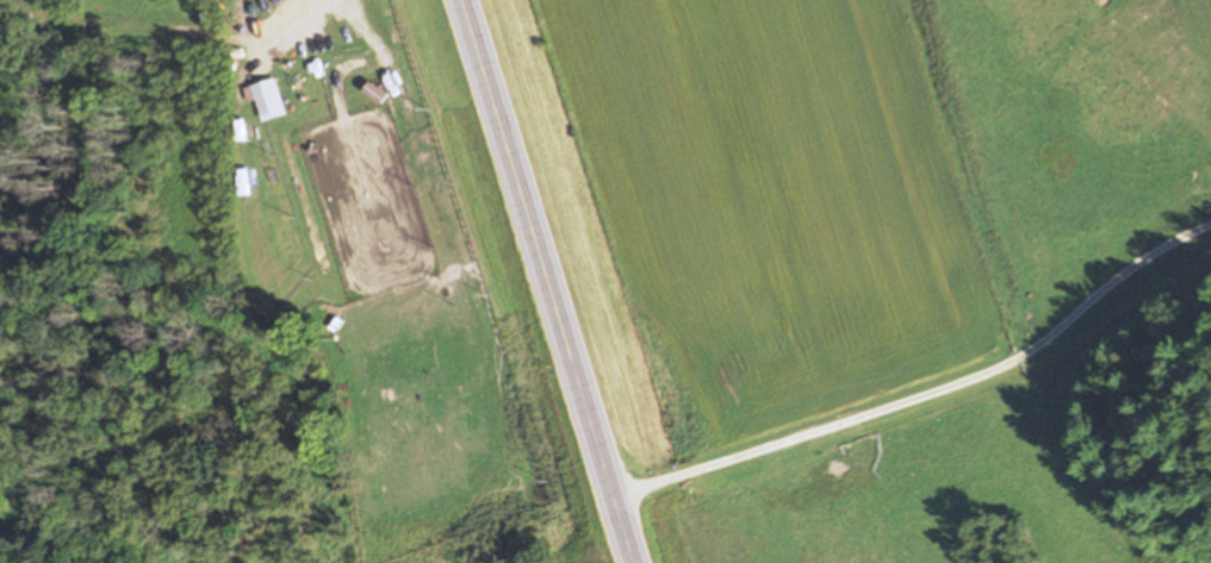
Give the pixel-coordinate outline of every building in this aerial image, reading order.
[(288,115),(276,79),(252,86),(264,123),(288,115)] [(388,96),(371,83),(366,90),(383,104),(388,96)]
